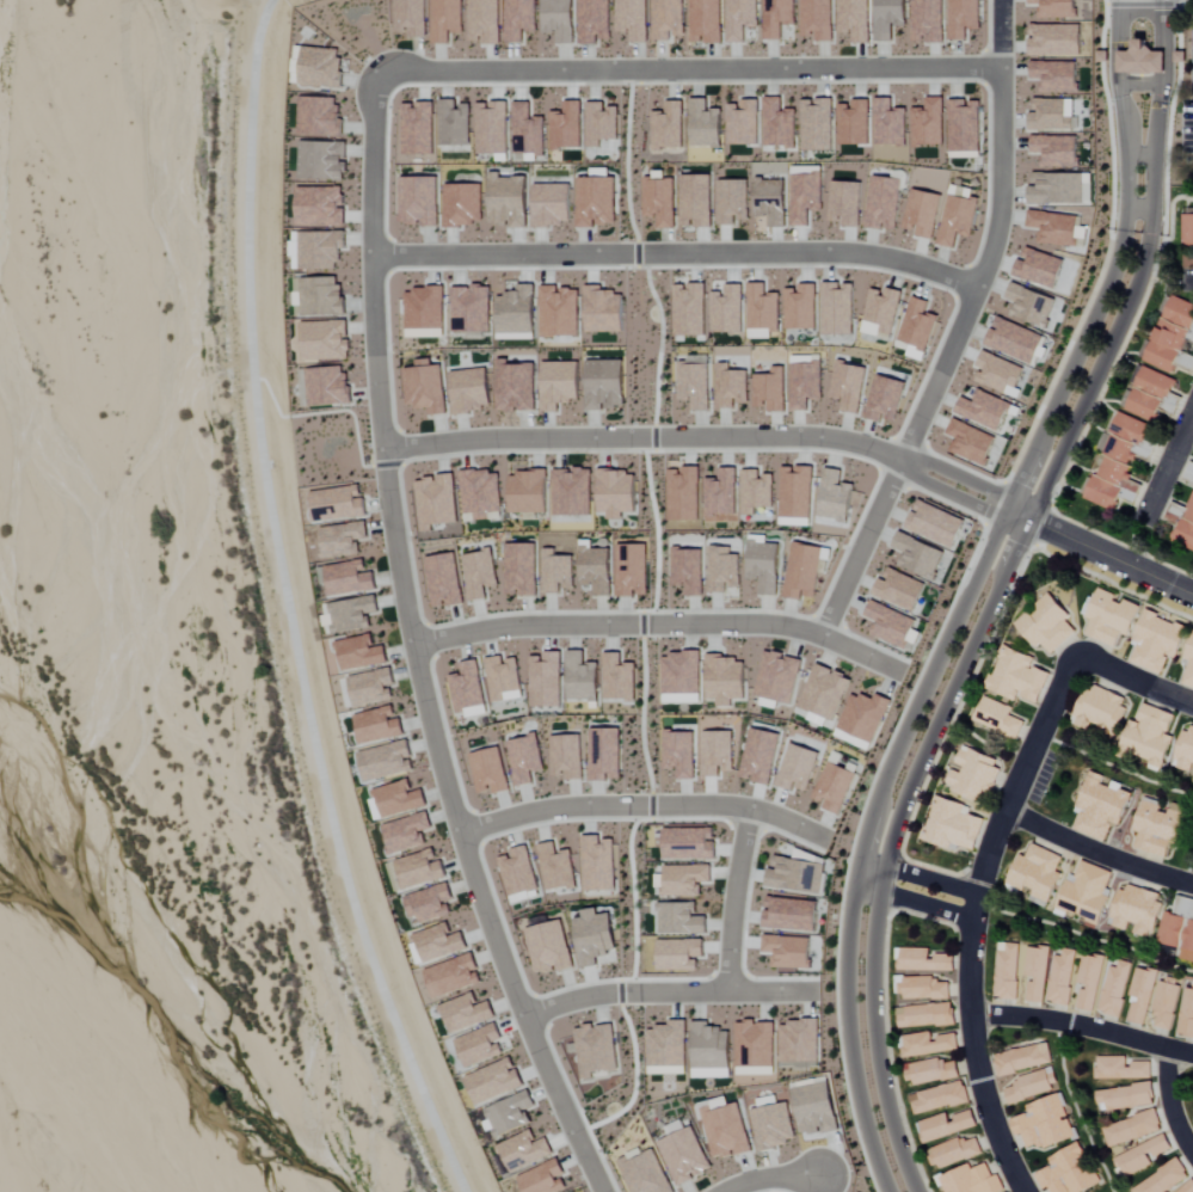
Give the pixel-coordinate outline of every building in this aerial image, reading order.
[(426,0),(395,0),(396,34),(408,34),(408,38),(427,37),(426,0)] [(463,34),(462,0),(432,0),(433,45),(450,44),(450,34),(463,34)] [(500,0),(469,0),(470,42),(482,42),(482,45),(501,45),(500,0)] [(524,43),(523,33),(537,33),(536,0),(505,0),(506,44),(524,43)] [(574,0),(544,0),(545,35),(557,35),(557,45),(575,45),(574,0)] [(579,45),(598,45),(598,40),(610,40),(611,0),(580,0),(579,45)] [(617,33),(631,32),(631,43),(648,43),(647,0),(616,0),(617,33)] [(655,42),(673,41),(673,38),(685,38),(684,0),(654,0),(655,42)] [(722,43),(721,0),(690,0),(691,44),(722,43)] [(758,0),(727,0),(728,43),(745,43),(744,28),(758,28),(758,0)] [(764,41),(781,41),(782,25),(795,26),(795,0),(764,0),(764,41)] [(801,37),(814,38),(814,42),(832,42),(833,0),(802,0),(801,37)] [(869,44),(870,0),(839,0),(838,33),(853,34),(852,44),(869,44)] [(893,27),(906,28),(907,0),(877,0),(875,42),(892,43),(893,27)] [(943,0),(912,0),(913,43),(944,43),(943,0)] [(967,30),(979,31),(980,0),(950,0),(949,41),(966,42),(967,30)] [(1077,0),(1029,0),(1029,5),(1041,5),(1041,19),(1077,18),(1077,0)] [(1029,55),(1082,57),(1082,27),(1030,26),(1029,55)] [(1117,51),(1117,72),(1163,72),(1163,50),(1152,51),(1145,45),(1145,38),(1134,38),(1134,45),(1129,51),(1117,51)] [(299,87),(340,89),(342,51),(301,49),(299,87)] [(1173,49),(1177,49),(1185,49),(1185,62),(1177,62),(1173,62),(1173,49)] [(1095,50),(1107,50),(1107,61),(1095,61),(1095,50)] [(1077,94),(1078,62),(1030,61),(1030,79),(1042,80),(1041,92),(1077,94)] [(298,137),(340,136),(339,98),(297,98),(298,137)] [(795,110),(782,110),(782,98),(765,98),(764,147),(795,148),(795,110)] [(912,147),(943,147),(942,98),(925,99),(925,109),(911,109),(912,147)] [(874,146),(906,145),(905,109),(892,109),(892,99),(874,99),(874,146)] [(691,148),(722,148),(721,110),(707,110),(707,100),(691,100),(691,148)] [(758,101),(740,100),(740,105),(727,105),(727,146),(758,146),(758,101)] [(832,152),(832,100),(802,100),(801,152),(832,152)] [(458,101),(439,101),(438,146),(469,147),(470,105),(457,105),(458,101)] [(683,102),(666,101),(666,112),(653,112),(652,149),(682,149),(683,102)] [(838,146),(868,146),(869,101),(852,101),(852,105),(838,105),(838,146)] [(581,103),(563,102),(563,113),(550,113),(549,150),(580,150),(581,103)] [(508,104),(477,103),(476,155),(506,156),(508,104)] [(544,118),(530,118),(530,104),(513,103),(513,154),(543,155),(544,118)] [(402,104),(402,156),(433,155),(433,104),(402,104)] [(617,141),(618,105),(587,104),(586,148),(600,149),(600,140),(617,141)] [(1064,105),(1076,106),(1075,142),(1063,141),(1064,105)] [(1042,167),(1078,167),(1078,136),(1031,137),(1031,154),(1042,154),(1042,167)] [(298,180),(345,181),(346,143),(299,142),(298,180)] [(527,229),(527,178),(499,178),(499,173),(489,173),(488,226),(508,226),(508,229),(527,229)] [(821,212),(822,175),(792,174),(791,227),(809,227),(809,212),(821,212)] [(1028,205),(1081,205),(1081,174),(1036,175),(1036,186),(1027,187),(1028,205)] [(712,176),(680,176),(681,228),(693,228),(693,229),(712,229),(712,176)] [(903,181),(872,176),(865,228),(896,232),(903,181)] [(578,228),(616,227),(615,177),(576,178),(578,228)] [(438,228),(437,178),(399,179),(400,225),(419,225),(419,228),(438,228)] [(645,217),(658,217),(658,230),(675,229),(674,180),(644,181),(645,217)] [(735,226),(735,222),(748,222),(749,181),(718,180),(717,226),(735,226)] [(785,181),(755,182),(756,219),(769,219),(769,229),(786,229),(785,181)] [(841,228),(860,229),(861,183),(831,182),(829,222),(841,223),(841,228)] [(444,227),(482,226),(481,185),(443,186),(444,227)] [(533,227),(572,226),(571,185),(532,186),(533,227)] [(971,238),(979,201),(970,199),(972,190),(950,186),(938,246),(954,249),(957,235),(971,238)] [(297,227),(344,226),(344,188),(296,189),(297,227)] [(941,195),(911,190),(905,229),(916,231),(915,237),(934,240),(941,195)] [(1076,246),(1077,215),(1027,213),(1027,228),(1039,229),(1039,244),(1076,246)] [(339,270),(338,249),(346,248),(345,233),(298,234),(298,271),(339,270)] [(1065,261),(1028,248),(1023,261),(1018,260),(1012,275),(1055,290),(1065,261)] [(343,316),(342,278),(300,279),(301,317),(343,316)] [(853,336),(853,284),(823,283),(822,335),(853,336)] [(705,284),(686,284),(686,286),(674,286),(675,337),(706,337),(705,284)] [(778,338),(779,294),(765,293),(765,284),(748,284),(747,337),(778,338)] [(1010,317),(1047,329),(1056,299),(1010,284),(1006,300),(1014,303),(1010,317)] [(816,285),(798,285),(798,289),(785,289),(785,330),(815,331),(816,285)] [(491,333),(490,286),(452,287),(452,333),(491,333)] [(498,335),(535,334),(535,286),(516,286),(516,295),(497,295),(498,335)] [(742,334),(742,286),(726,286),(725,293),(711,293),(711,334),(742,334)] [(624,332),(623,293),(603,293),(603,287),(585,287),(586,333),(624,332)] [(579,337),(578,288),(540,289),(540,338),(579,337)] [(891,340),(902,292),(884,288),(882,293),(871,290),(861,333),(891,340)] [(444,331),(444,290),(406,289),(405,331),(444,331)] [(938,317),(926,313),(929,302),(912,297),(899,343),(928,351),(938,317)] [(1174,374),(1177,365),(1192,371),(1192,356),(1179,351),(1183,339),(1192,343),(1192,304),(1171,297),(1147,365),(1174,374)] [(1034,365),(1045,337),(996,318),(985,346),(1034,365)] [(350,360),(349,343),(347,343),(347,321),(302,322),(303,361),(350,360)] [(1025,369),(982,352),(976,368),(980,370),(976,380),(1014,396),(1025,369)] [(535,366),(507,365),(507,360),(497,359),(496,412),(535,412),(535,366)] [(443,366),(431,367),(431,360),(416,361),(417,370),(404,370),(407,409),(429,408),(430,417),(446,416),(443,366)] [(585,362),(586,410),(625,409),(624,361),(585,362)] [(823,401),(821,361),(812,361),(812,365),(790,366),(791,413),(808,412),(808,402),(823,401)] [(542,362),(540,413),(558,414),(558,403),(579,403),(580,364),(542,362)] [(830,399),(843,401),(841,412),(860,414),(866,367),(835,363),(830,399)] [(678,401),(692,401),(692,412),(709,412),(708,364),(678,365),(678,401)] [(730,371),(730,364),(716,364),(716,409),(736,410),(736,405),(747,405),(748,372),(730,371)] [(347,368),(305,370),(306,407),(348,405),(347,368)] [(771,375),(754,376),(754,408),(767,408),(767,413),(785,413),(784,368),(771,368),(771,375)] [(1126,411),(1156,425),(1161,412),(1175,418),(1183,399),(1172,394),(1177,382),(1145,368),(1126,411)] [(452,413),(490,412),(489,370),(451,371),(452,413)] [(881,423),(882,419),(895,423),(906,384),(876,375),(864,418),(881,423)] [(955,414),(999,433),(1011,405),(977,391),(973,402),(962,398),(955,414)] [(1152,427),(1119,414),(1093,478),(1084,500),(1115,512),(1120,499),(1134,505),(1142,486),(1126,480),(1138,452),(1141,453),(1152,427)] [(996,438),(952,421),(946,435),(955,439),(949,452),(985,466),(996,438)] [(698,520),(699,466),(676,466),(676,462),(669,461),(668,520),(698,520)] [(1189,463),(1183,482),(1192,485),(1192,464),(1189,463)] [(811,519),(812,467),(781,466),(780,517),(811,519)] [(735,515),(736,468),(718,467),(718,479),(706,479),(705,515),(735,515)] [(553,516),(592,515),(591,468),(552,469),(553,516)] [(842,470),(824,468),(818,518),(848,522),(853,484),(840,482),(842,470)] [(607,520),(623,519),(623,512),(637,512),(636,470),(598,471),(599,512),(607,512),(607,520)] [(510,513),(548,513),(547,471),(509,472),(510,513)] [(773,507),(773,472),(742,472),(742,515),(755,515),(755,507),(773,507)] [(419,532),(432,531),(431,524),(457,522),(454,473),(435,474),(435,479),(416,480),(419,532)] [(364,517),(362,486),(310,489),(312,520),(364,517)] [(1187,509),(1172,504),(1165,522),(1178,527),(1172,542),(1192,549),(1192,491),(1187,509)] [(905,527),(953,549),(966,520),(919,499),(905,527)] [(320,525),(321,557),(359,555),(358,539),(367,539),(366,523),(320,525)] [(945,550),(898,532),(892,549),(903,553),(898,566),(933,579),(945,550)] [(778,595),(779,543),(748,542),(748,579),(760,579),(760,595),(778,595)] [(506,595),(536,596),(537,543),(506,543),(506,595)] [(830,548),(792,543),(785,596),(815,600),(818,573),(826,574),(830,548)] [(647,544),(616,545),(617,596),(648,596),(647,544)] [(728,592),(728,587),(740,587),(740,554),(731,554),(731,547),(709,547),(709,592),(728,592)] [(542,594),(561,594),(561,589),(573,589),(574,556),(555,556),(555,549),(543,548),(542,594)] [(611,596),(611,548),(580,548),(580,586),(593,586),(593,596),(611,596)] [(702,549),(672,549),(673,586),(686,586),(686,596),(704,596),(702,549)] [(499,585),(492,550),(461,555),(470,601),(487,598),(485,587),(499,585)] [(426,557),(432,607),(462,604),(456,553),(426,557)] [(376,590),(373,572),(365,573),(363,560),(324,566),(328,596),(376,590)] [(874,594),(913,612),(925,584),(886,567),(874,594)] [(1085,633),(1116,647),(1122,633),(1130,636),(1142,609),(1116,597),(1117,595),(1100,588),(1086,620),(1090,622),(1085,633)] [(1050,657),(1076,631),(1066,620),(1072,615),(1050,592),(1018,623),(1050,657)] [(370,628),(368,614),(378,613),(377,596),(328,602),(331,633),(370,628)] [(876,621),(871,634),(905,648),(917,620),(870,601),(864,616),(876,621)] [(1130,661),(1161,675),(1170,655),(1176,658),(1190,629),(1146,609),(1133,639),(1139,642),(1130,661)] [(374,647),(371,634),(336,641),(341,671),(388,662),(385,645),(374,647)] [(1192,687),(1192,637),(1185,660),(1190,661),(1183,683),(1192,687)] [(1039,704),(1050,671),(1032,666),(1035,657),(1004,647),(990,691),(1017,700),(1018,697),(1039,704)] [(791,705),(801,660),(782,656),(783,653),(764,648),(753,697),(767,700),(765,706),(773,708),(775,701),(791,705)] [(562,706),(561,651),(543,652),(543,656),(530,656),(531,707),(562,706)] [(566,700),(598,701),(599,663),(584,662),(584,651),(568,651),(566,700)] [(635,665),(621,664),(621,653),(604,653),(603,699),(634,700),(635,665)] [(700,694),(699,653),(661,653),(662,695),(700,694)] [(518,658),(504,659),(504,656),(487,657),(490,701),(520,700),(518,658)] [(707,699),(717,699),(717,706),(732,707),(732,699),(744,699),(745,658),(708,657),(707,699)] [(455,711),(465,710),(466,717),(486,714),(477,659),(460,662),(461,673),(449,675),(455,711)] [(835,721),(851,677),(815,664),(799,708),(835,721)] [(352,705),(394,700),(391,670),(349,675),(352,705)] [(1084,685),(1074,723),(1089,728),(1090,726),(1119,734),(1126,708),(1123,707),(1126,696),(1084,685)] [(872,744),(891,700),(876,693),(872,701),(853,692),(837,728),(872,744)] [(974,722),(1017,739),(1025,721),(1010,716),(1013,709),(984,697),(974,722)] [(1176,714),(1144,704),(1138,722),(1131,719),(1121,748),(1165,763),(1174,736),(1169,735),(1176,714)] [(404,734),(399,717),(396,718),(392,705),(353,715),(361,745),(404,734)] [(779,733),(749,728),(741,780),(771,785),(779,733)] [(1192,773),(1192,728),(1191,733),(1184,731),(1172,766),(1192,773)] [(589,780),(620,780),(620,729),(589,729),(589,780)] [(701,776),(720,776),(720,772),(732,772),(733,732),(702,731),(701,776)] [(694,732),(663,732),(664,769),(678,769),(678,780),(694,779),(694,732)] [(515,787),(533,783),(531,773),(544,771),(537,735),(506,741),(515,787)] [(550,736),(551,776),(564,776),(564,780),(582,779),(581,735),(550,736)] [(357,754),(365,783),(415,769),(407,740),(357,754)] [(776,785),(806,794),(819,752),(789,743),(776,785)] [(509,790),(499,747),(469,754),(479,793),(491,790),(492,795),(509,790)] [(980,801),(983,794),(990,797),(1004,763),(962,747),(954,766),(953,766),(944,787),(980,801)] [(855,771),(826,762),(814,800),(825,803),(823,809),(842,815),(855,771)] [(1074,829),(1106,842),(1112,825),(1119,828),(1133,791),(1112,783),(1110,788),(1100,784),(1104,776),(1091,771),(1077,806),(1082,809),(1074,829)] [(382,818),(427,806),(423,789),(412,792),(409,780),(374,789),(382,818)] [(957,850),(958,846),(976,851),(984,819),(968,814),(971,806),(934,796),(922,840),(957,850)] [(1189,807),(1171,803),(1168,814),(1159,812),(1161,802),(1143,798),(1135,833),(1137,833),(1134,849),(1168,856),(1171,842),(1181,844),(1189,807)] [(425,846),(422,831),(432,829),(428,813),(382,823),(389,854),(425,846)] [(664,827),(663,858),(715,859),(715,828),(664,827)] [(613,837),(583,837),(584,891),(614,890),(613,837)] [(571,850),(556,852),(555,842),(539,844),(545,890),(576,886),(571,850)] [(1063,857),(1032,843),(1026,857),(1020,855),(1007,884),(1050,903),(1062,875),(1056,872),(1063,857)] [(539,890),(527,845),(510,850),(511,855),(498,858),(510,904),(528,899),(527,893),(539,890)] [(403,890),(447,877),(442,860),(437,861),(433,849),(394,860),(403,890)] [(822,892),(825,862),(771,857),(768,888),(822,892)] [(1113,873),(1082,860),(1073,883),(1067,880),(1054,912),(1059,914),(1059,915),(1066,918),(1068,913),(1099,926),(1111,897),(1104,894),(1113,873)] [(711,882),(711,865),(664,866),(664,897),(700,896),(700,882),(711,882)] [(1109,925),(1129,932),(1151,940),(1163,907),(1157,906),(1160,895),(1124,882),(1109,925)] [(453,899),(448,883),(404,897),(410,917),(417,915),(420,924),(452,914),(447,901),(453,899)] [(763,929),(816,931),(817,898),(767,896),(767,909),(764,909),(763,929)] [(659,934),(708,933),(707,916),(697,917),(696,902),(658,903),(659,934)] [(598,966),(596,956),(618,952),(611,913),(597,915),(596,908),(581,911),(582,917),(574,919),(582,968),(598,966)] [(1192,963),(1192,919),(1165,912),(1158,942),(1182,948),(1179,959),(1192,963)] [(525,929),(537,974),(557,968),(558,971),(574,967),(562,920),(525,929)] [(423,963),(468,948),(462,932),(452,936),(448,923),(414,934),(423,963)] [(811,938),(763,936),(762,953),(772,953),(771,967),(810,968),(811,938)] [(698,971),(698,957),(704,958),(704,940),(658,939),(657,970),(698,971)] [(1017,999),(1019,944),(997,943),(995,999),(1017,999)] [(1042,1003),(1050,948),(1028,945),(1024,976),(1030,977),(1026,1001),(1042,1003)] [(932,948),(899,948),(898,970),(955,971),(955,954),(931,954),(932,948)] [(1068,1006),(1077,951),(1055,948),(1047,1003),(1068,1006)] [(1082,984),(1077,1008),(1093,1011),(1105,957),(1083,952),(1077,983),(1082,984)] [(481,985),(474,956),(425,968),(432,997),(481,985)] [(1120,1017),(1132,964),(1120,961),(1118,968),(1109,966),(1099,1013),(1120,1017)] [(1144,1025),(1159,973),(1139,967),(1124,1019),(1144,1025)] [(1154,1027),(1169,1031),(1183,980),(1162,975),(1153,1012),(1158,1014),(1154,1027)] [(949,998),(949,982),(936,983),(936,978),(897,978),(897,999),(949,998)] [(1185,987),(1177,1035),(1192,1037),(1192,989),(1185,987)] [(478,1005),(474,993),(440,1006),(451,1034),(496,1017),(490,1001),(478,1005)] [(955,1025),(954,1003),(906,1005),(906,1015),(897,1015),(898,1027),(955,1025)] [(647,1067),(685,1068),(686,1021),(668,1021),(667,1026),(648,1026),(647,1067)] [(818,1021),(780,1021),(780,1062),(819,1062),(818,1021)] [(693,1078),(720,1077),(720,1070),(730,1070),(730,1032),(720,1032),(720,1027),(708,1027),(708,1022),(692,1022),(693,1078)] [(774,1024),(736,1023),(735,1068),(773,1068),(774,1024)] [(581,1080),(592,1078),(592,1073),(618,1069),(612,1024),(574,1028),(581,1080)] [(464,1067),(505,1055),(496,1025),(455,1038),(464,1067)] [(958,1051),(956,1033),(933,1036),(933,1032),(905,1035),(906,1046),(900,1047),(901,1057),(958,1051)] [(1052,1065),(1048,1044),(994,1054),(998,1075),(1052,1065)] [(910,1087),(960,1076),(956,1060),(944,1063),(943,1057),(905,1065),(910,1087)] [(1151,1061),(1129,1060),(1129,1057),(1096,1057),(1095,1078),(1151,1080),(1151,1061)] [(523,1087),(513,1058),(464,1075),(475,1105),(523,1087)] [(1015,1079),(1017,1086),(1004,1090),(1008,1104),(1058,1089),(1052,1068),(1015,1079)] [(911,1103),(914,1115),(969,1102),(964,1081),(918,1092),(920,1101),(911,1103)] [(794,1088),(801,1136),(839,1130),(832,1082),(794,1088)] [(1155,1104),(1152,1083),(1097,1091),(1100,1112),(1155,1104)] [(496,1137),(532,1123),(526,1110),(536,1106),(530,1091),(485,1109),(496,1137)] [(1010,1119),(1017,1137),(1022,1135),(1028,1153),(1074,1137),(1060,1094),(1025,1105),(1028,1113),(1010,1119)] [(797,1143),(789,1102),(751,1109),(759,1150),(797,1143)] [(702,1108),(714,1160),(752,1151),(740,1104),(712,1111),(710,1106),(702,1108)] [(978,1128),(973,1109),(918,1122),(923,1142),(978,1128)] [(1102,1126),(1108,1146),(1162,1133),(1157,1112),(1102,1126)] [(712,1170),(693,1127),(658,1143),(677,1186),(712,1170)] [(497,1145),(510,1173),(554,1153),(547,1138),(536,1142),(531,1130),(497,1145)] [(933,1171),(982,1153),(975,1134),(927,1152),(933,1171)] [(1116,1156),(1124,1175),(1174,1152),(1165,1134),(1116,1156)] [(1080,1143),(1048,1157),(1053,1166),(1034,1175),(1042,1191),(1049,1188),(1050,1191),(1085,1191),(1099,1186),(1080,1143)] [(655,1150),(630,1162),(628,1157),(618,1161),(633,1191),(674,1191),(655,1150)] [(524,1191),(558,1191),(566,1188),(561,1176),(565,1174),(558,1158),(517,1177),(524,1191)] [(1180,1160),(1131,1187),(1134,1191),(1166,1191),(1190,1178),(1180,1160)] [(1005,1191),(998,1174),(992,1177),(986,1163),(971,1170),(970,1165),(939,1177),(945,1191),(1002,1191),(1005,1191)] [(1192,1178),(1177,1191),(1192,1191),(1192,1178)]
